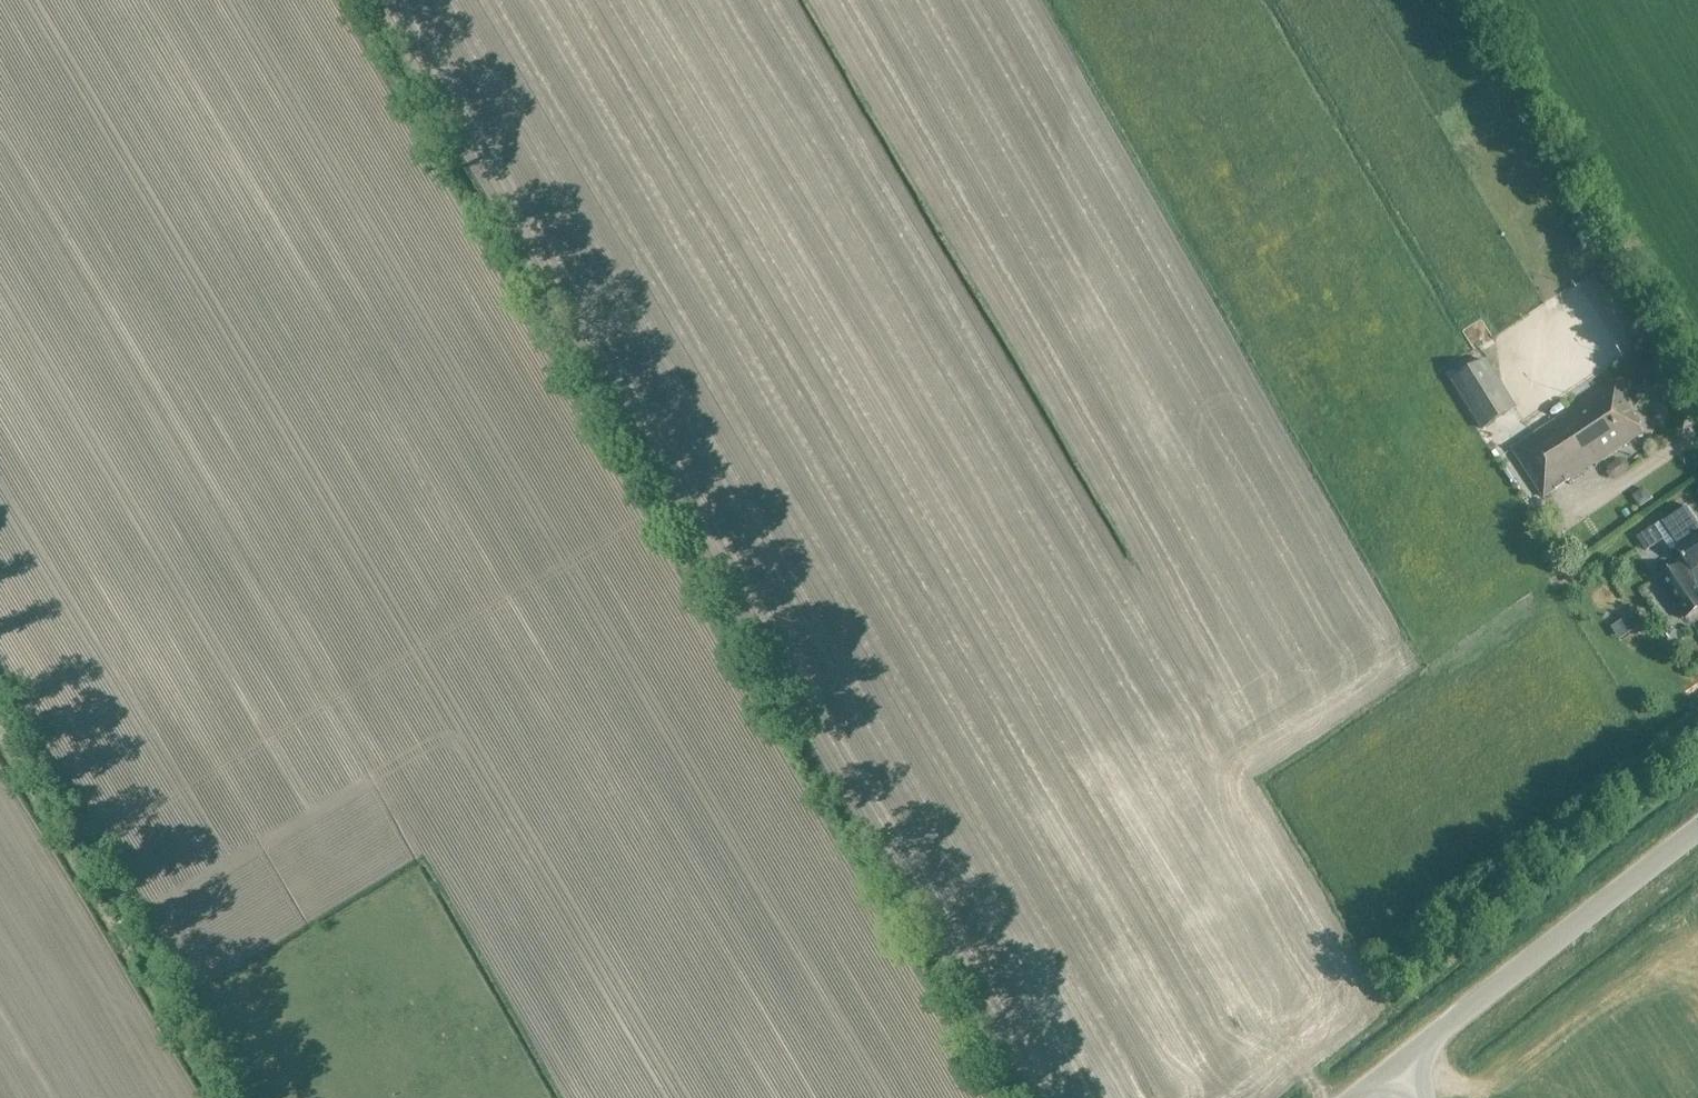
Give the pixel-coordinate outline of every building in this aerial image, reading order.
[(1450,382),(1481,430),(1515,409),(1484,360),(1450,382)] [(1511,450),(1542,498),(1645,431),(1614,383),(1511,450)] [(1639,509),(1654,498),(1643,483),(1628,494),(1639,509)] [(1666,573),(1655,582),(1683,622),(1697,611),(1697,530),(1684,509),(1660,525),(1683,560),(1686,564),(1681,568),(1679,565),(1666,573)] [(1665,542),(1655,528),(1637,540),(1646,554),(1665,542)]
